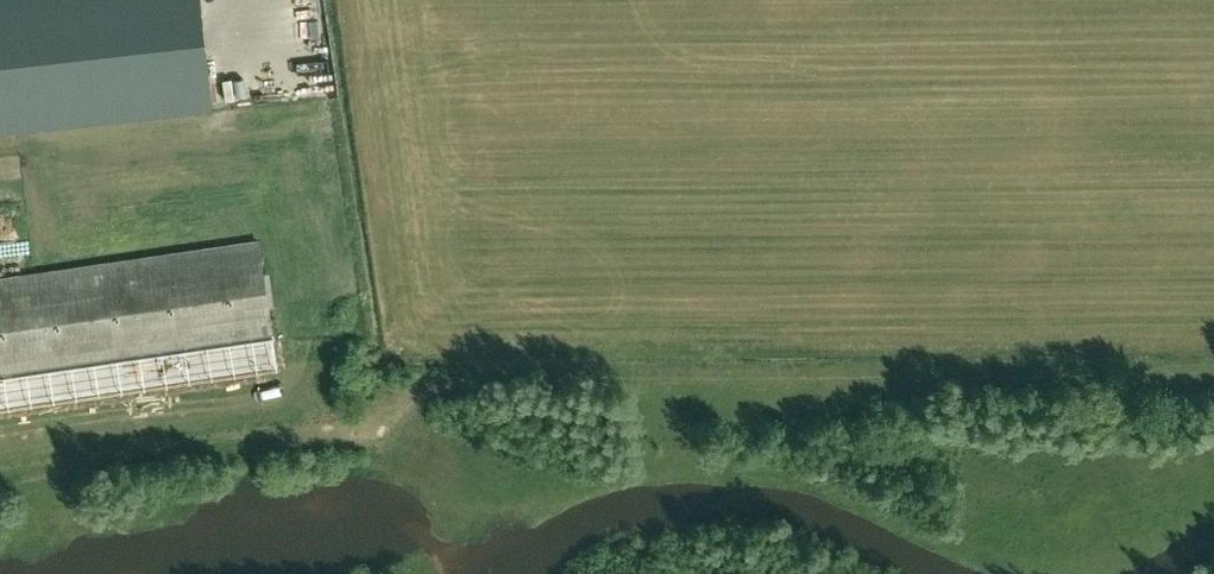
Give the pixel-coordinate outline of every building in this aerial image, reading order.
[(2,14),(5,43),(0,44),(0,130),(213,106),(201,0),(0,0),(2,14)] [(257,342),(274,339),(260,242),(0,280),(0,379),(257,342)]
